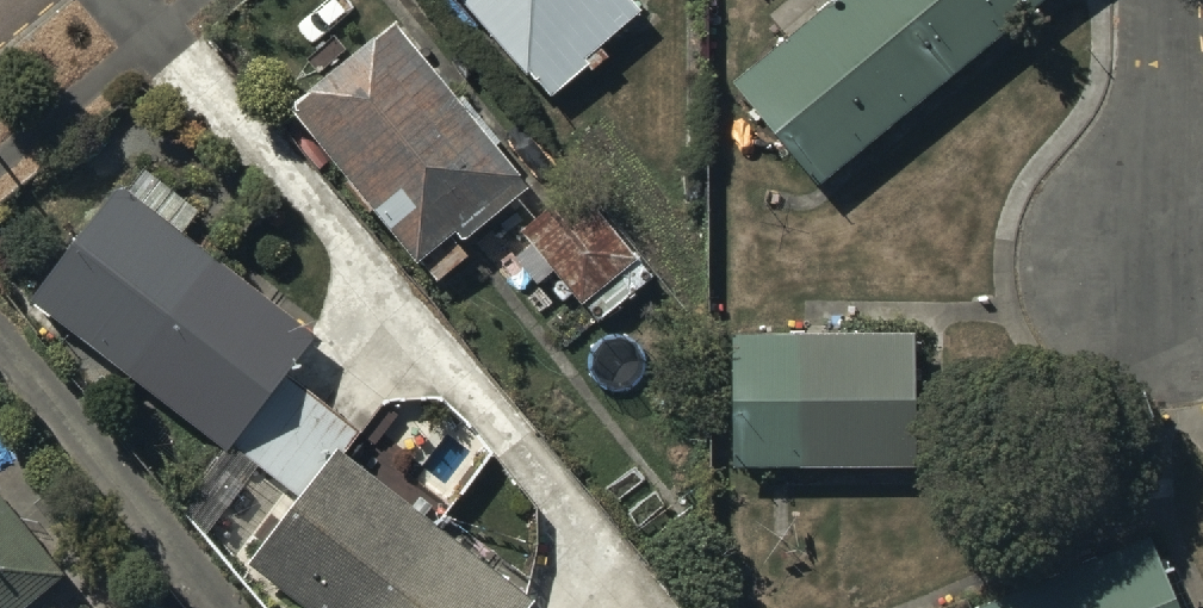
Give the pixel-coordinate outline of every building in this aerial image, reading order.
[(452,3),(456,0),(527,82),(530,80),(550,103),(588,70),(584,66),(641,17),(627,0),(449,0),(452,3)] [(817,192),(1053,0),(843,0),(733,90),(817,192)] [(418,272),(423,268),(439,287),(468,263),(452,244),(456,241),(463,250),(529,196),(395,33),(292,118),(418,272)] [(230,461),(237,452),(303,502),(249,574),(294,607),(533,607),(535,606),(343,462),(361,439),(287,382),(318,340),(119,191),(30,310),(230,461)] [(578,192),(522,238),(583,312),(587,308),(602,326),(644,291),(626,270),(635,262),(578,192)] [(916,340),(732,343),(732,477),(919,474),(916,340)] [(69,581),(0,496),(0,607),(37,607),(69,581)] [(1149,546),(1001,607),(1176,607),(1149,546)]
